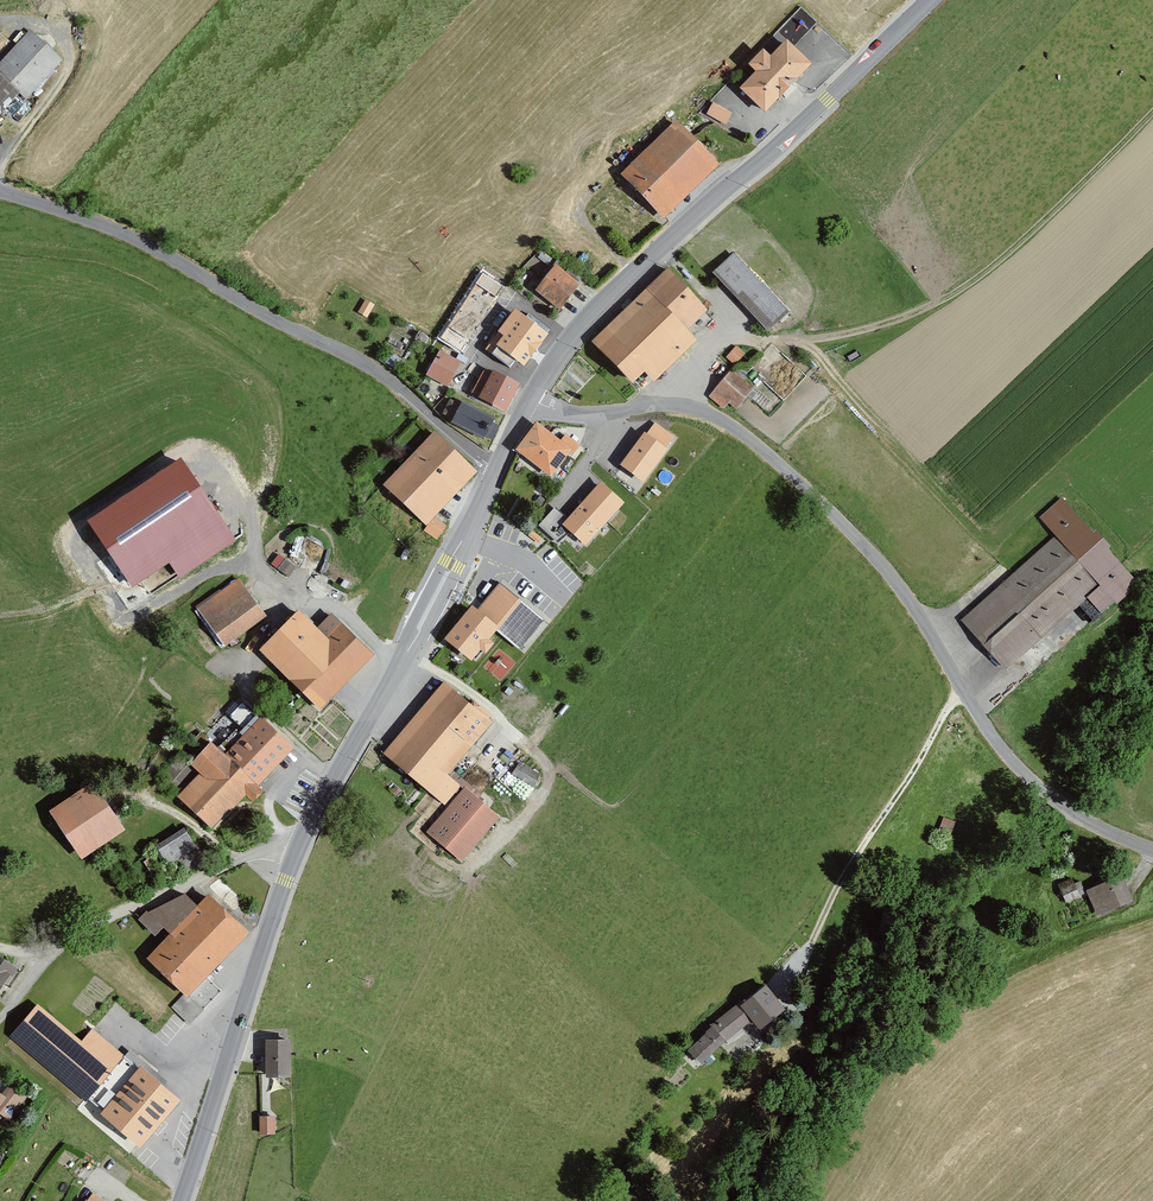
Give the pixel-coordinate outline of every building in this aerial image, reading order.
[(32,30),(0,64),(0,132),(66,63),(32,30)] [(812,66),(787,43),(772,59),(763,51),(749,66),(757,73),(743,89),(769,113),(812,66)] [(712,100),(706,112),(727,123),(733,111),(712,100)] [(717,164),(676,121),(621,174),(662,217),(717,164)] [(793,317),(733,257),(717,272),(777,333),(793,317)] [(580,284),(555,267),(537,293),(561,310),(580,284)] [(705,308),(666,269),(594,339),(643,390),(697,337),(686,326),(705,308)] [(505,287),(479,271),(437,338),(464,354),(505,287)] [(546,334),(519,313),(497,343),(525,363),(546,334)] [(737,362),(744,349),(734,343),(727,356),(737,362)] [(438,346),(423,371),(446,385),(461,359),(438,346)] [(516,386),(491,373),(480,396),(505,408),(516,386)] [(753,390),(733,373),(713,397),(733,414),(753,390)] [(462,402),(452,396),(445,409),(453,414),(450,419),(485,439),(495,420),(462,402)] [(573,448),(539,423),(519,451),(553,476),(573,448)] [(479,473),(431,431),(383,486),(430,528),(479,473)] [(668,449),(644,432),(620,465),(643,482),(668,449)] [(181,458),(88,521),(132,587),(169,562),(180,578),(236,540),(181,458)] [(624,502),(601,482),(563,525),(586,545),(624,502)] [(1039,514),(1057,535),(1103,586),(1089,598),(1103,614),(1140,581),(1063,493),(1039,514)] [(1103,586),(1057,535),(960,620),(1004,671),(1089,598),(1103,586)] [(289,573),(295,564),(279,553),(272,562),(289,573)] [(266,617),(241,581),(202,609),(227,645),(266,617)] [(548,618),(505,584),(482,612),(476,607),(451,638),(478,660),(485,651),(488,653),(497,643),(493,641),(499,633),(513,644),(522,631),(532,639),(548,618)] [(328,637),(301,611),(263,651),(323,708),(375,652),(342,621),(328,637)] [(500,647),(485,666),(503,679),(517,660),(500,647)] [(495,722),(449,682),(387,752),(446,803),(462,785),(450,774),(495,722)] [(294,753),(265,723),(232,756),(261,785),(294,753)] [(261,785),(232,756),(216,740),(195,760),(206,772),(181,796),(215,830),(261,785)] [(512,770),(533,784),(541,772),(519,758),(512,770)] [(500,779),(524,798),(533,787),(509,768),(500,779)] [(96,785),(54,812),(84,858),(126,830),(96,785)] [(955,821),(942,817),(937,836),(951,839),(955,821)] [(167,863),(195,844),(182,824),(154,843),(167,863)] [(1125,877),(1089,890),(1099,916),(1134,903),(1125,877)] [(1073,878),(1059,884),(1066,901),(1086,892),(1081,880),(1075,883),(1073,878)] [(251,933),(213,895),(152,957),(190,994),(251,933)] [(0,957),(0,998),(19,971),(0,957)] [(768,987),(742,1006),(714,1027),(727,1042),(746,1028),(751,1035),(785,1011),(768,987)] [(38,1002),(10,1034),(85,1098),(91,1092),(106,1105),(140,1065),(137,1063),(94,1026),(82,1039),(38,1002)] [(727,1042),(714,1027),(690,1048),(704,1063),(727,1042)] [(292,1039),(268,1040),(269,1075),(293,1075),(292,1039)] [(140,1060),(137,1063),(140,1065),(106,1105),(102,1110),(140,1143),(181,1095),(140,1060)] [(0,1091),(0,1114),(1,1112),(12,1121),(28,1101),(11,1086),(4,1094),(0,1091)] [(279,1116),(262,1116),(262,1137),(279,1137),(279,1116)]
